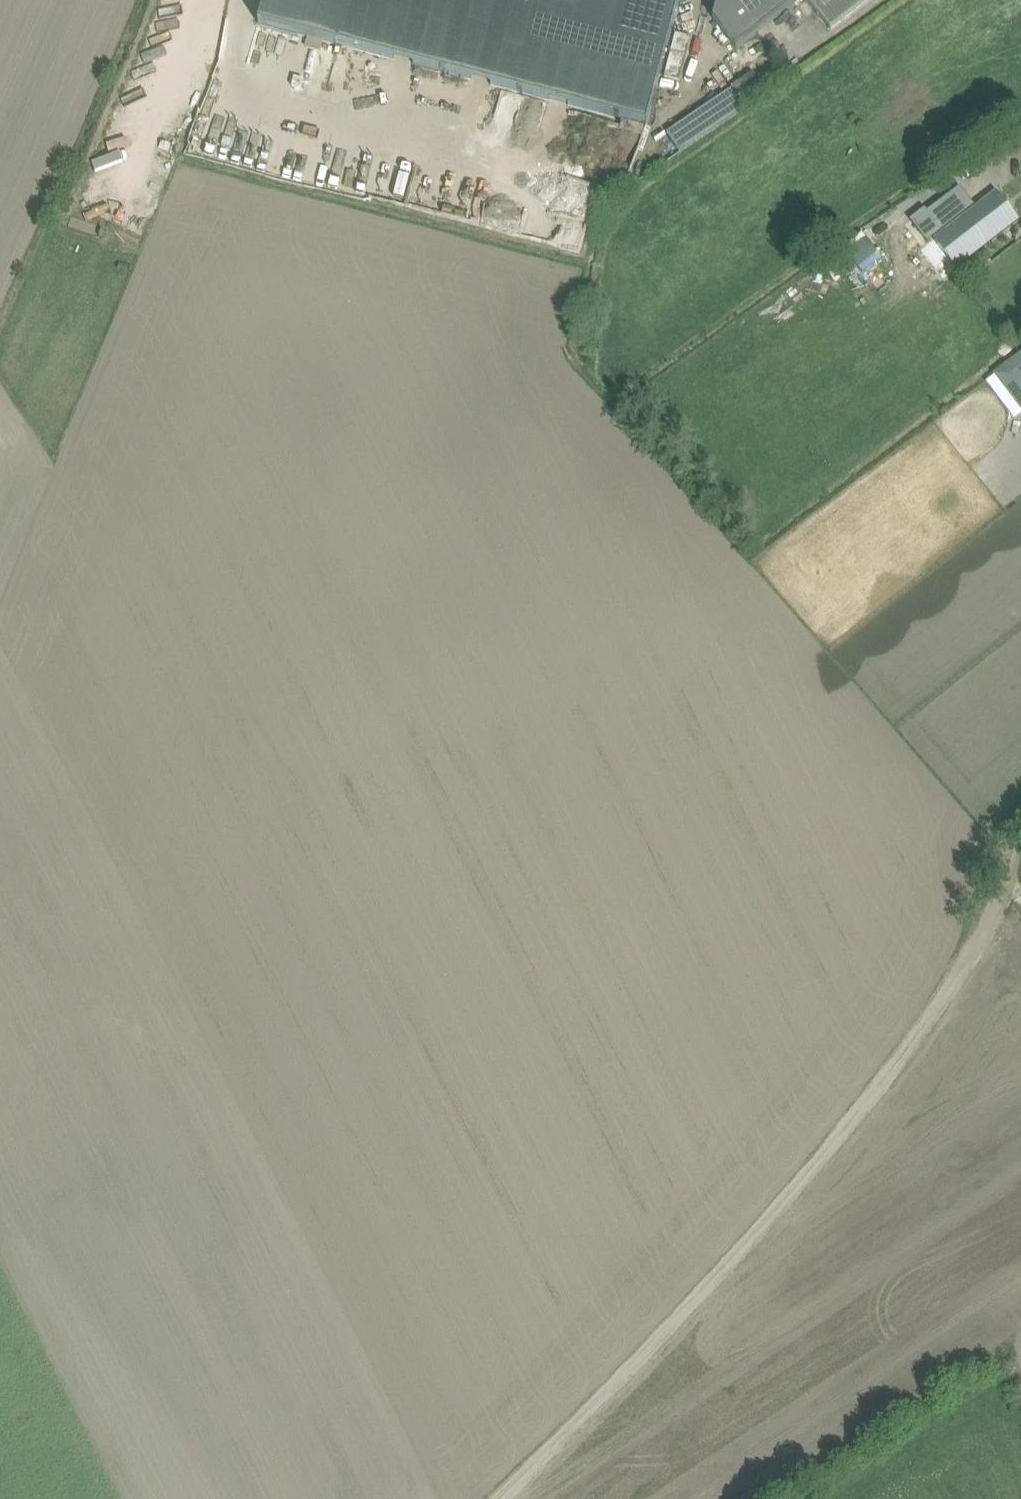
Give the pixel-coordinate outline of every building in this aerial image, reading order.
[(257,23),(335,43),(628,120),(647,125),(680,0),(263,0),(257,23)] [(712,18),(736,48),(738,47),(798,0),(718,0),(712,18)] [(830,31),(869,0),(806,0),(830,31)] [(752,73),(732,87),(745,106),(765,92),(752,73)] [(922,210),(908,221),(924,241),(970,206),(956,188),(924,214),(922,210)] [(980,206),(934,241),(956,269),(1018,221),(996,193),(980,206)] [(993,373),(1020,410),(1020,351),(993,373)]
